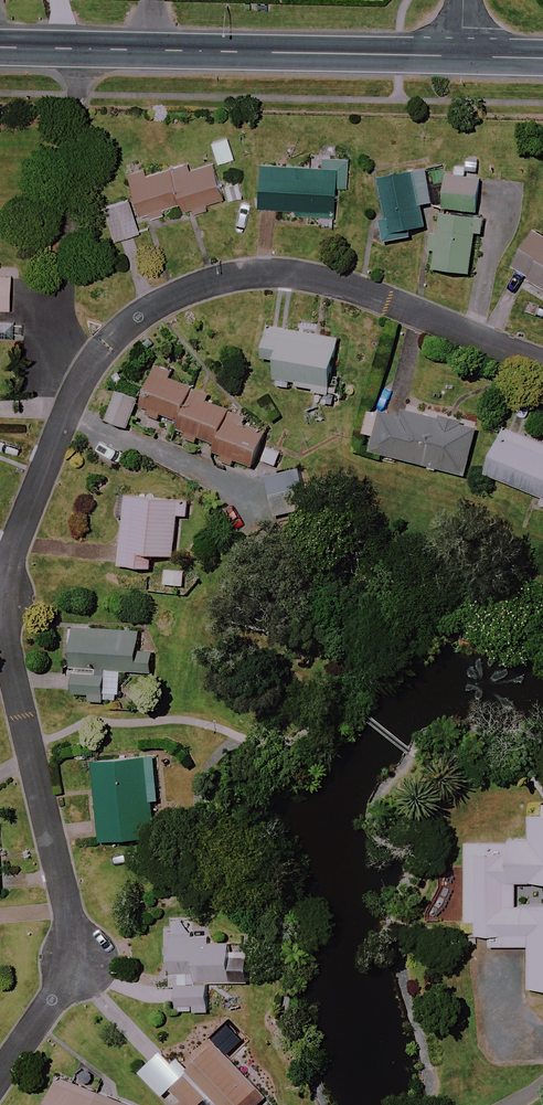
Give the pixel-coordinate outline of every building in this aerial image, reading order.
[(263,161),(261,204),(338,208),(339,185),(347,185),(348,157),(325,156),(324,164),(263,161)] [(189,160),(132,178),(143,212),(183,200),(185,207),(226,195),(215,160),(191,168),(189,160)] [(426,166),(382,176),(396,238),(415,233),(413,227),(428,223),(423,204),(434,201),(426,166)] [(484,177),(449,172),(445,206),(480,210),(484,177)] [(141,229),(131,197),(107,204),(117,237),(141,229)] [(479,216),(443,211),(440,233),(434,232),(432,248),(438,248),(436,268),(472,272),(479,216)] [(536,227),(514,265),(542,282),(542,231),(536,227)] [(11,306),(13,274),(0,273),(0,305),(11,306)] [(341,336),(273,325),(268,354),(283,357),(280,376),(332,385),(341,336)] [(157,371),(144,405),(182,419),(179,427),(220,442),(217,450),(257,466),(270,432),(246,423),(250,414),(210,399),(213,392),(157,371)] [(140,398),(118,389),(107,417),(129,426),(140,398)] [(383,409),(373,449),(468,473),(480,427),(463,423),(465,418),(443,413),(442,417),(405,407),(403,414),(383,409)] [(487,471),(542,494),(542,442),(506,427),(487,471)] [(302,469),(269,476),(278,514),(311,507),(302,469)] [(182,498),(129,493),(121,564),(154,567),(156,550),(176,552),(182,498)] [(142,630),(75,626),(72,665),(153,670),(155,651),(141,650),(142,630)] [(106,672),(77,671),(76,692),(92,692),(91,700),(105,701),(106,672)] [(157,753),(94,759),(103,841),(158,835),(154,799),(162,798),(157,753)] [(531,803),(531,840),(469,840),(469,918),(480,918),(480,943),(532,944),(532,985),(542,985),(542,905),(516,904),(516,882),(542,882),(542,803),(531,803)] [(516,882),(516,904),(542,905),(542,882),(516,882)] [(211,935),(172,936),(173,984),(180,984),(180,1004),(210,1004),(209,981),(249,980),(249,951),(233,951),(233,942),(211,942),(211,935)] [(219,1042),(190,1070),(224,1104),(261,1104),(271,1096),(219,1042)] [(190,1071),(167,1093),(179,1104),(223,1104),(190,1071)] [(60,1075),(48,1104),(138,1104),(60,1075)]
